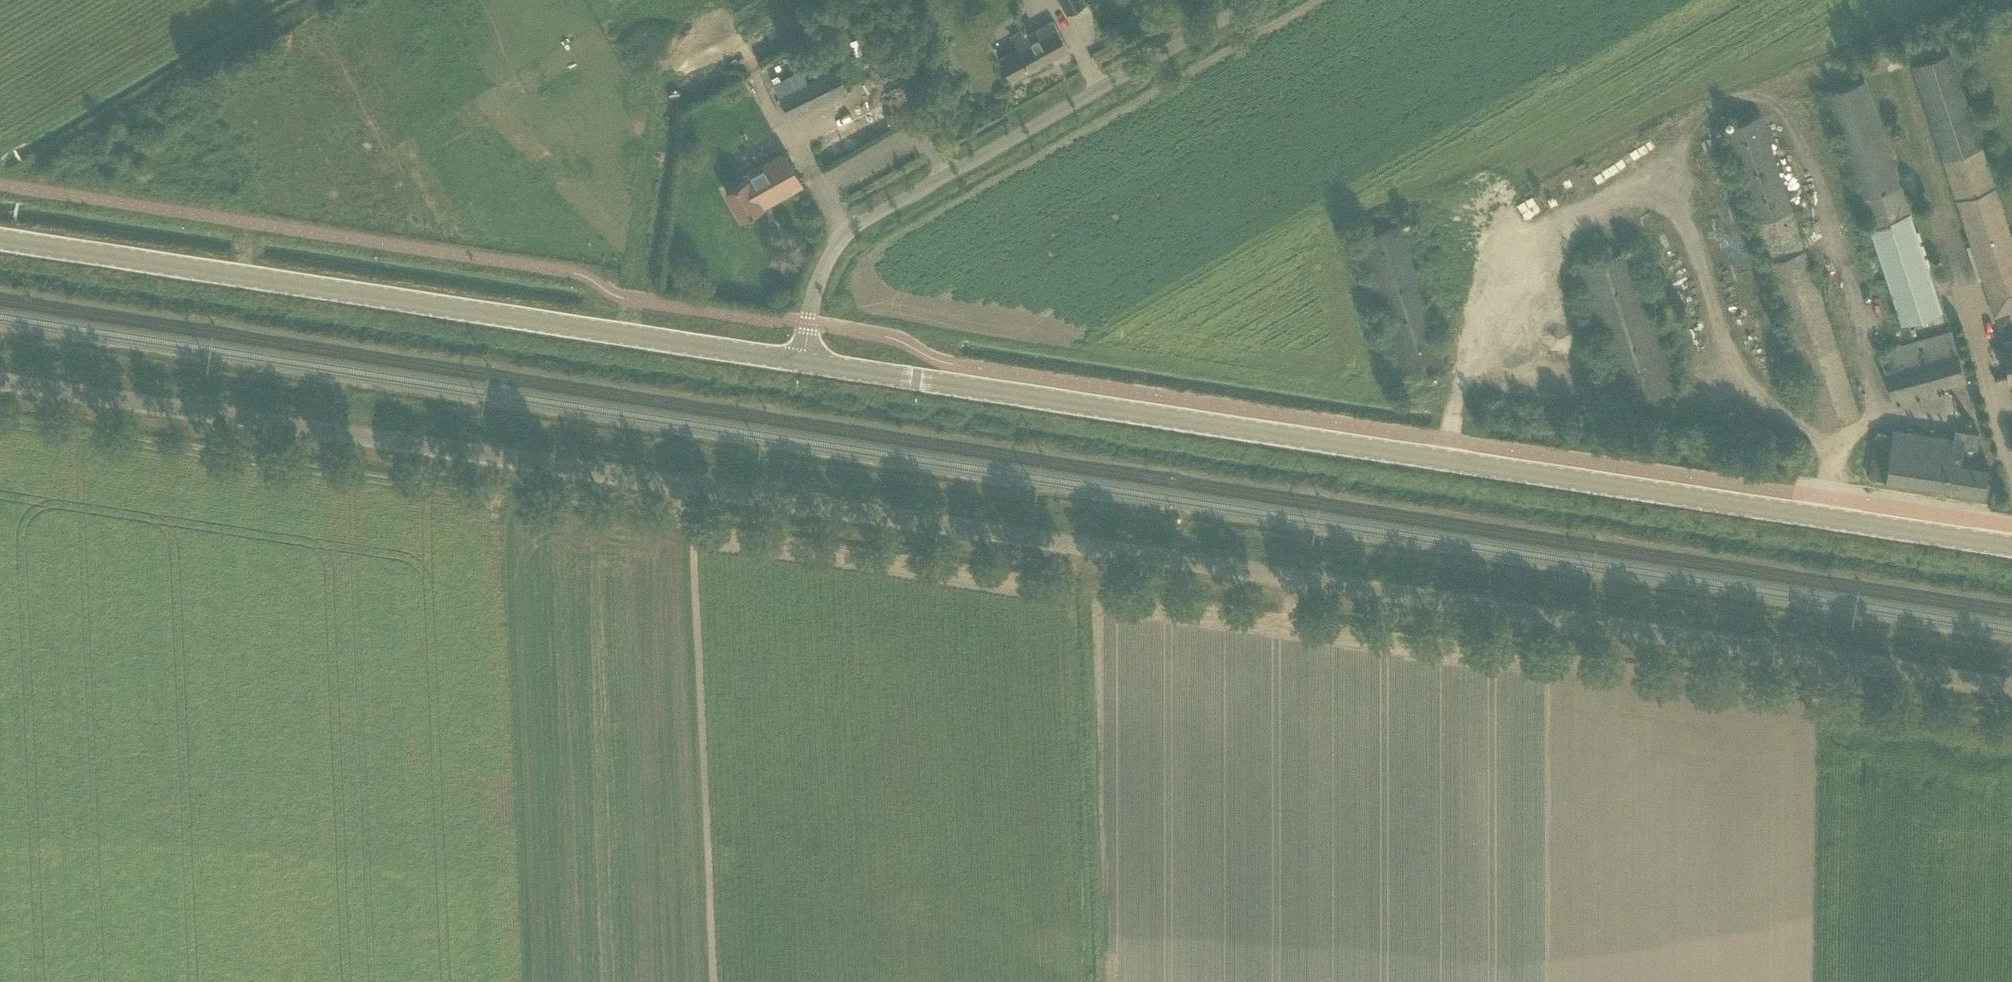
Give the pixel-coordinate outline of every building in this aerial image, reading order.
[(1084,0),(1060,0),(1067,14),(1086,3),(1084,0)] [(1023,30),(1011,37),(1017,47),(999,58),(1012,81),(1069,49),(1053,21),(1027,36),(1023,30)] [(878,27),(855,38),(873,76),(896,65),(878,27)] [(1987,296),(2011,288),(2011,233),(1952,51),(1911,64),(1987,296)] [(848,90),(839,72),(836,67),(820,74),(806,81),(802,72),(774,86),(790,118),(848,90)] [(1869,225),(1901,325),(1943,310),(1911,212),(1910,212),(1866,79),(1827,92),(1870,225),(1869,225)] [(1723,126),(1815,408),(1821,427),(1858,415),(1760,114),(1723,126)] [(726,190),(741,218),(763,206),(762,204),(802,183),(784,150),(744,172),(747,178),(726,190)] [(1636,248),(1581,263),(1619,402),(1673,388),(1636,248)] [(1952,329),(1880,350),(1893,400),(1967,381),(1952,329)] [(2008,378),(2011,378),(2011,340),(2003,341),(2008,378)] [(1869,477),(1983,495),(1988,461),(1977,459),(1981,432),(1979,432),(1956,428),(1954,437),(1893,427),(1892,435),(1876,433),(1869,477)]
